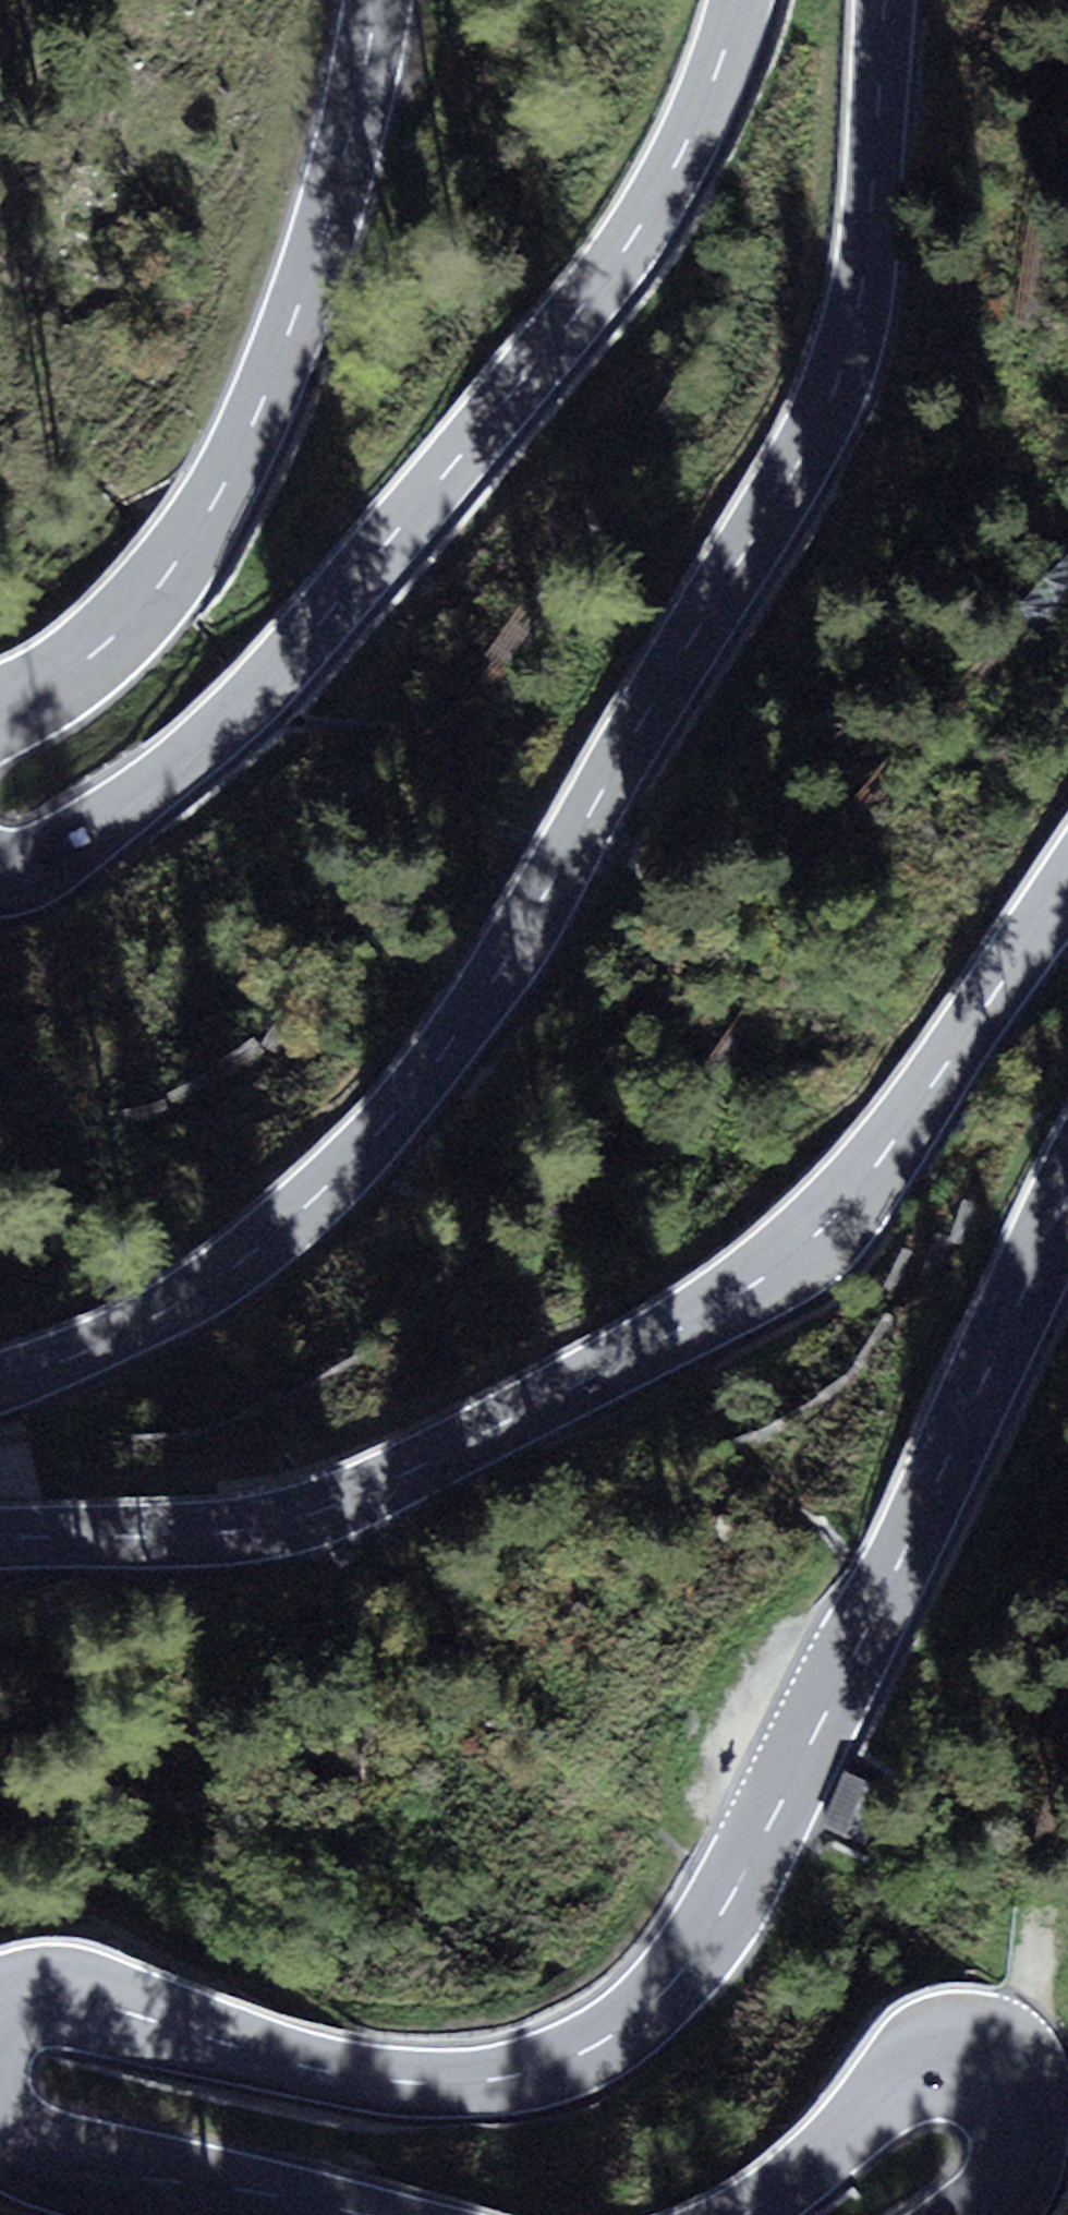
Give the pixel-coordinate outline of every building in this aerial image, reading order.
[(898,1792),(852,1772),(818,1832),(871,1859),(898,1792)]
